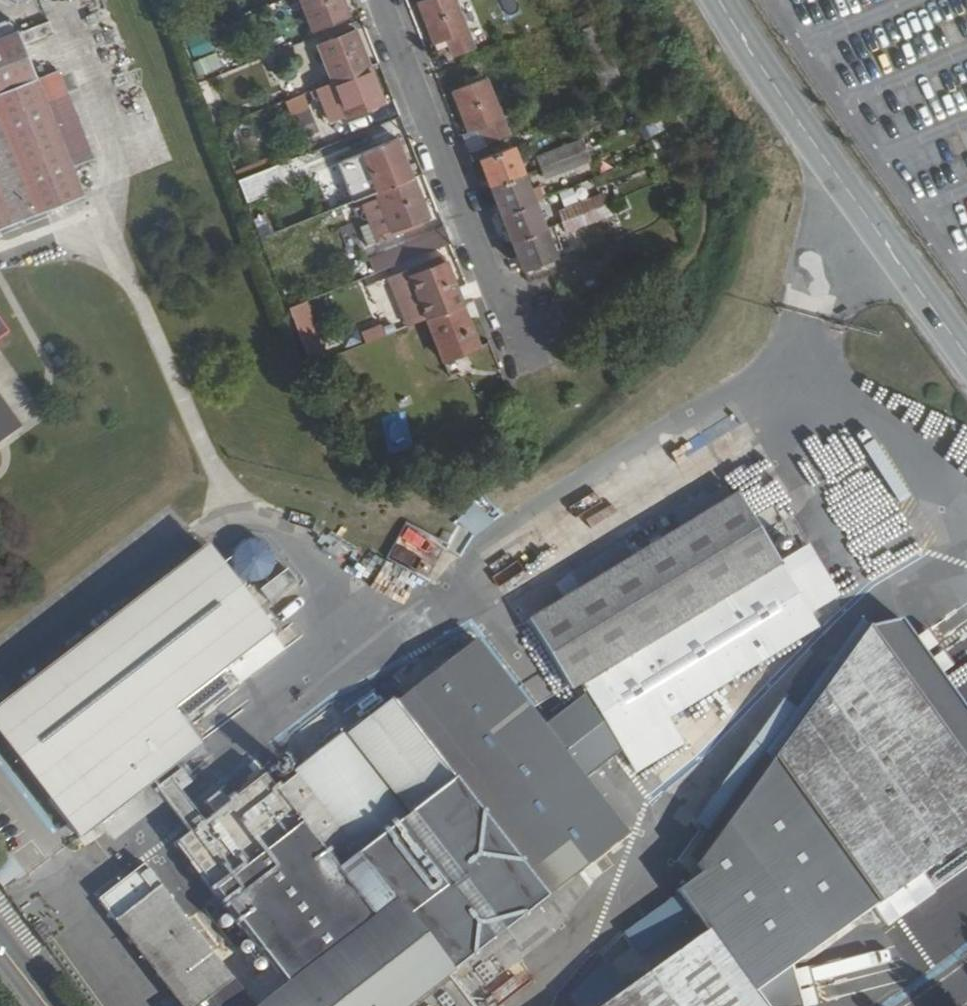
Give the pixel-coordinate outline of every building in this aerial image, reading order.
[(312,26),(346,12),(342,0),(301,0),(312,26)] [(434,45),(446,41),(452,55),(473,47),(454,0),(427,0),(418,3),(434,45)] [(578,18),(592,53),(609,47),(594,12),(578,18)] [(22,28),(24,38),(50,34),(48,23),(22,28)] [(319,46),(347,115),(382,101),(352,26),(335,33),(337,38),(319,46)] [(0,38),(0,214),(13,207),(20,218),(81,195),(15,32),(0,38)] [(188,33),(190,55),(209,53),(207,32),(188,33)] [(592,53),(609,96),(626,90),(609,47),(592,53)] [(198,59),(202,73),(219,68),(215,54),(198,59)] [(452,91),(468,132),(474,130),(479,144),(486,141),(507,133),(485,79),(452,91)] [(361,153),(380,198),(393,230),(428,216),(396,140),(361,153)] [(540,158),(547,177),(588,161),(580,142),(540,158)] [(480,161),(531,287),(564,274),(513,148),(480,161)] [(247,203),(287,186),(277,162),(256,171),(253,164),(234,172),(247,203)] [(561,212),(570,232),(610,216),(602,196),(561,212)] [(364,205),(379,241),(430,221),(428,216),(393,230),(380,198),(364,205)] [(0,214),(0,226),(20,218),(13,207),(0,214)] [(409,244),(416,261),(452,248),(445,228),(409,242),(409,244)] [(373,257),(380,275),(416,261),(409,244),(373,257)] [(410,275),(444,362),(479,347),(445,262),(410,275)] [(11,340),(0,324),(0,347),(11,340)] [(365,342),(386,337),(383,325),(362,329),(365,342)] [(19,432),(0,407),(0,446),(19,432)] [(668,507),(677,524),(728,494),(718,477),(668,507)] [(578,583),(526,613),(568,683),(579,676),(632,769),(679,741),(663,714),(812,627),(733,492),(728,494),(677,524),(628,553),(578,583)] [(618,536),(568,565),(578,583),(628,553),(618,536)] [(273,580),(269,541),(238,545),(242,584),(273,580)] [(0,705),(0,747),(74,841),(133,796),(284,986),(258,1005),(406,1005),(465,960),(484,985),(508,965),(519,952),(523,957),(555,931),(584,891),(571,875),(627,830),(476,638),(394,702),(391,697),(343,735),(339,730),(290,769),(294,774),(269,793),(252,771),(177,829),(154,798),(170,786),(160,774),(198,745),(170,708),(270,630),(205,547),(204,547),(0,705)] [(290,569),(258,588),(267,603),(299,584),(290,569)] [(966,751),(966,698),(916,621),(882,622),(884,626),(966,751)] [(713,858),(718,868),(687,889),(692,896),(673,910),(682,923),(701,910),(716,931),(611,1005),(774,1005),(773,985),(803,984),(802,966),(832,964),(831,948),(857,946),(856,930),(885,928),(884,916),(895,933),(945,900),(932,881),(938,876),(963,874),(963,860),(966,857),(966,751),(884,626),(821,712),(732,832),(713,858)] [(800,696),(710,816),(732,832),(821,712),(800,696)] [(2,887),(23,873),(10,854),(0,861),(0,884),(2,887)] [(211,996),(232,980),(142,865),(95,902),(178,1005),(219,1005),(211,996)]
